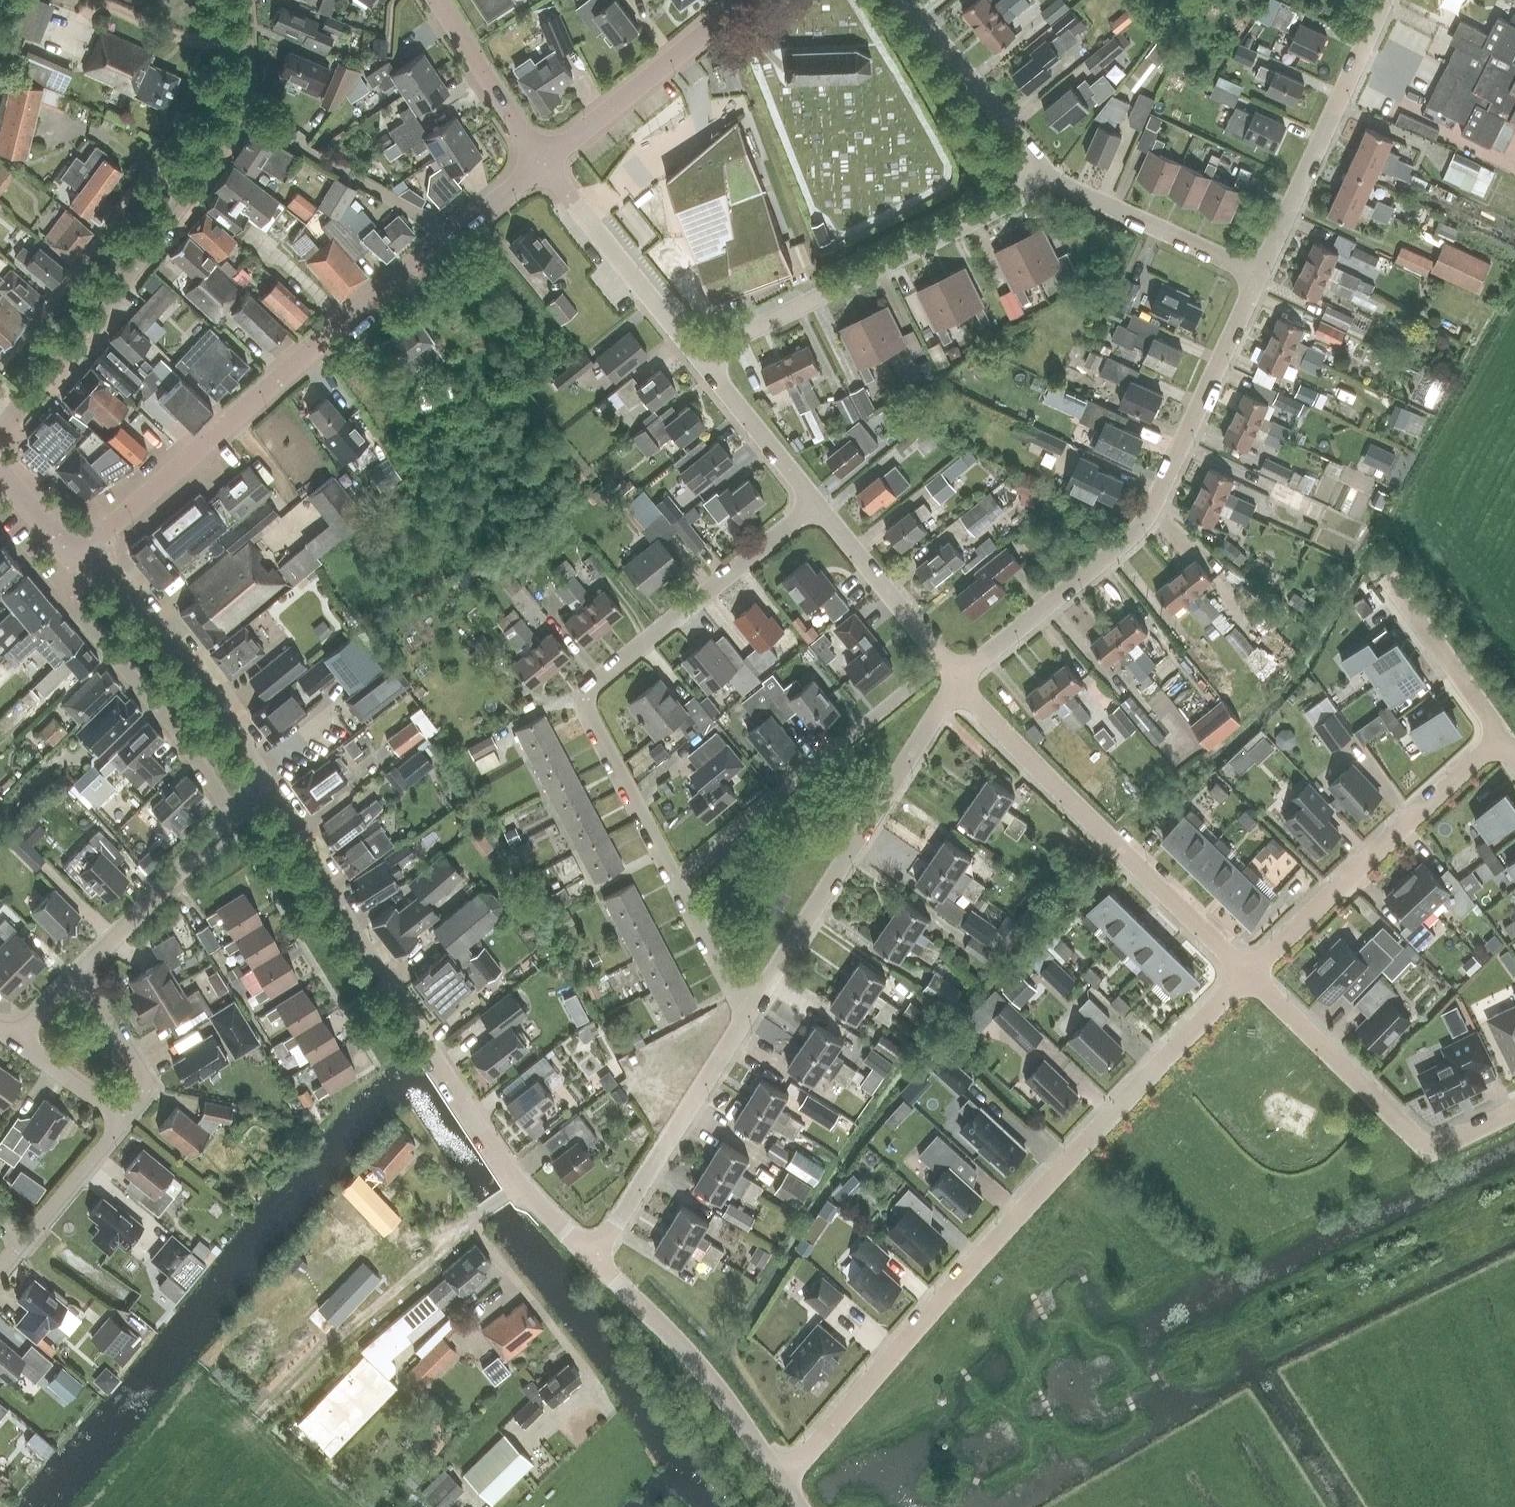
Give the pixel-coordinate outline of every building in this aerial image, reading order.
[(60,2),(54,0),(34,0),(23,31),(46,39),(60,2)] [(336,0),(323,0),(319,10),(331,14),(336,0)] [(499,14),(520,0),(489,0),(499,14)] [(618,0),(613,0),(610,2),(608,0),(585,0),(576,7),(596,34),(605,28),(617,44),(639,28),(618,0)] [(1018,0),(1003,0),(994,7),(988,0),(979,0),(965,12),(981,31),(1018,0)] [(1029,0),(1018,0),(981,31),(997,50),(1016,34),(1008,25),(1033,5),(1029,0)] [(1071,7),(1065,0),(1055,0),(1041,11),(1051,23),(1071,7)] [(1316,60),(1327,35),(1302,23),(1301,24),(1294,21),(1299,10),(1281,1),(1271,23),(1295,33),(1288,48),(1316,60)] [(1117,32),(1139,14),(1132,6),(1110,24),(1117,32)] [(318,19),(315,18),(304,13),(303,16),(283,7),(275,25),(305,38),(304,42),(326,51),(333,36),(314,28),(318,19)] [(1070,27),(1080,19),(1072,9),(1052,24),(1060,34),(1048,44),(1046,42),(1033,52),(1036,55),(1014,73),(1029,91),(1052,73),(1046,65),(1067,49),(1066,47),(1078,38),(1070,27)] [(345,38),(351,24),(328,14),(322,28),(345,38)] [(572,77),(557,55),(573,47),(558,14),(544,21),(554,42),(551,43),(554,50),(535,62),(531,56),(515,66),(544,109),(559,99),(553,90),(572,77)] [(1513,61),(1514,57),(1514,25),(1499,16),(1489,34),(1462,21),(1456,33),(1463,37),(1428,105),(1465,124),(1461,133),(1465,135),(1492,148),(1498,135),(1507,118),(1514,122),(1514,62),(1513,61)] [(165,109),(181,76),(151,62),(155,53),(105,30),(85,72),(165,109)] [(1112,60),(1126,48),(1124,47),(1130,42),(1122,32),(1086,61),(1095,73),(1112,60)] [(385,55),(386,39),(375,38),(374,54),(385,55)] [(1160,45),(1157,42),(1148,55),(1151,57),(1161,65),(1170,52),(1160,45)] [(1252,66),(1258,53),(1240,44),(1233,57),(1252,66)] [(317,93),(329,66),(289,50),(280,71),(305,82),(303,87),(317,93)] [(857,81),(871,71),(871,56),(857,50),(787,51),(788,82),(857,81)] [(34,52),(24,76),(62,93),(73,69),(34,52)] [(402,94),(434,72),(421,53),(395,71),(387,60),(365,75),(373,86),(378,82),(383,90),(394,82),(402,94)] [(340,62),(328,89),(344,97),(363,72),(340,62)] [(1295,104),(1304,83),(1277,71),(1276,73),(1262,66),(1257,77),(1271,83),(1267,91),(1295,104)] [(447,91),(434,72),(402,94),(410,105),(398,113),(403,120),(387,131),(395,141),(395,142),(421,124),(414,114),(447,91)] [(1171,73),(1164,86),(1174,92),(1181,79),(1171,73)] [(1073,89),(1045,111),(1059,128),(1071,119),(1074,123),(1090,110),(1089,109),(1114,90),(1102,74),(1089,84),(1087,81),(1075,91),(1073,89)] [(0,133),(0,150),(26,157),(31,135),(42,88),(13,81),(0,133)] [(1233,107),(1238,96),(1216,86),(1208,102),(1219,108),(1222,101),(1233,107)] [(1141,129),(1155,99),(1142,93),(1128,123),(1141,129)] [(1130,103),(1112,95),(1096,118),(1103,121),(1101,126),(1100,126),(1087,155),(1109,165),(1122,135),(1113,131),(1118,119),(1122,121),(1130,103)] [(1254,113),(1254,114),(1237,107),(1234,114),(1232,113),(1225,131),(1243,138),(1242,140),(1255,146),(1257,142),(1274,149),(1281,135),(1285,127),(1254,113)] [(1396,122),(1435,140),(1439,130),(1401,112),(1396,122)] [(1151,115),(1146,125),(1157,131),(1162,121),(1151,115)] [(435,157),(467,135),(454,116),(427,134),(421,124),(395,142),(395,141),(390,145),(397,156),(411,146),(417,155),(429,147),(435,157)] [(794,271),(738,119),(667,177),(713,301),(794,271)] [(1364,135),(1357,149),(1409,173),(1413,164),(1387,152),(1392,140),(1367,129),(1364,135)] [(300,156),(263,135),(256,130),(253,135),(236,160),(254,172),(259,164),(285,179),(300,156)] [(382,150),(392,143),(386,135),(376,141),(382,150)] [(480,155),(467,135),(435,157),(443,169),(432,177),(429,195),(440,207),(441,208),(463,186),(462,185),(462,186),(451,175),(480,155)] [(1169,192),(1182,164),(1161,154),(1167,143),(1158,139),(1153,151),(1152,150),(1139,179),(1169,192)] [(85,161),(77,155),(69,165),(105,192),(122,169),(106,157),(109,153),(97,145),(85,161)] [(1409,173),(1357,149),(1348,170),(1374,182),(1380,168),(1406,180),(1409,173)] [(1483,196),(1494,173),(1453,154),(1443,176),(1461,184),(1460,186),(1483,196)] [(1217,166),(1221,158),(1214,155),(1210,163),(1217,166)] [(1199,206),(1217,166),(1210,163),(1205,174),(1182,164),(1169,192),(1199,206)] [(105,192),(69,165),(62,175),(81,190),(71,203),(88,215),(105,192)] [(1219,167),(1217,166),(1199,206),(1231,221),(1244,192),(1243,192),(1249,180),(1240,176),(1235,188),(1213,178),(1219,167)] [(229,227),(237,233),(248,218),(270,233),(271,233),(266,229),(285,205),(235,167),(216,191),(218,193),(208,207),(231,224),(229,227)] [(1242,168),(1239,176),(1240,176),(1249,180),(1252,173),(1242,168)] [(1364,202),(1374,182),(1348,170),(1338,191),(1364,202)] [(347,203),(356,188),(336,176),(320,204),(340,216),(347,203)] [(1355,223),(1361,209),(1364,202),(1338,191),(1329,211),(1355,223)] [(1376,196),(1372,206),(1390,214),(1394,205),(1376,196)] [(380,231),(372,222),(361,208),(357,213),(347,203),(340,216),(348,224),(347,225),(386,257),(415,233),(399,215),(380,231)] [(370,245),(347,225),(335,214),(320,205),(292,240),(340,298),(367,275),(354,260),(370,245)] [(1372,206),(1368,216),(1385,224),(1390,214),(1372,206)] [(71,259),(93,231),(68,211),(48,236),(54,240),(52,243),(71,259)] [(219,258),(236,239),(207,212),(190,231),(219,258)] [(823,250),(838,244),(835,237),(830,239),(824,222),(814,226),(823,250)] [(569,266),(544,237),(539,241),(529,228),(510,244),(522,259),(521,260),(528,268),(529,268),(530,269),(538,263),(552,280),(569,266)] [(1043,229),(1020,241),(1039,279),(1054,272),(1061,286),(1080,277),(1069,253),(1058,258),(1043,229)] [(216,320),(244,288),(216,262),(217,262),(188,236),(171,254),(198,279),(186,293),(216,320)] [(1020,241),(997,252),(1016,291),(1017,291),(1024,305),(1031,301),(1024,287),(1039,279),(1020,241)] [(1448,241),(1433,272),(1477,292),(1491,262),(1448,241)] [(1315,242),(1305,265),(1356,289),(1357,288),(1370,294),(1374,286),(1361,280),(1333,267),(1340,253),(1315,242)] [(52,284),(65,267),(39,247),(34,254),(24,246),(17,255),(52,284)] [(1372,268),(1378,256),(1356,246),(1351,258),(1372,268)] [(1402,248),(1396,260),(1427,275),(1432,262),(1402,248)] [(231,276),(236,270),(225,260),(220,266),(229,274),(231,276)] [(1305,265),(1294,288),(1319,299),(1325,286),(1352,298),(1356,289),(1305,265)] [(241,267),(232,277),(243,287),(252,277),(241,267)] [(46,298),(12,268),(5,277),(0,273),(0,287),(30,314),(32,313),(46,298)] [(985,307),(965,268),(940,281),(956,312),(959,311),(962,318),(977,311),(984,325),(992,321),(984,307),(985,307)] [(293,326),(310,307),(278,278),(261,297),(293,326)] [(1130,309),(1141,285),(1127,279),(1116,303),(1130,309)] [(956,312),(940,281),(919,291),(938,330),(939,330),(946,344),(954,340),(947,326),(962,318),(959,311),(956,312)] [(163,283),(130,319),(143,330),(152,321),(155,317),(176,296),(163,283)] [(1160,292),(1152,310),(1165,316),(1193,328),(1202,308),(1186,301),(1189,294),(1164,283),(1160,292)] [(1025,312),(1013,288),(999,295),(1011,319),(1025,312)] [(1356,289),(1352,298),(1383,313),(1387,303),(1370,295),(1356,289)] [(562,323),(576,311),(562,292),(547,304),(562,323)] [(268,346),(286,327),(251,293),(233,312),(268,346)] [(29,321),(1,294),(0,296),(0,347),(2,345),(4,348),(29,321)] [(1120,321),(1124,311),(1108,304),(1103,314),(1120,321)] [(1329,305),(1323,317),(1348,329),(1353,317),(1329,305)] [(907,345),(888,306),(865,318),(885,356),(899,349),(906,364),(914,360),(907,345)] [(1133,313),(1127,327),(1118,323),(1112,339),(1132,348),(1135,343),(1149,350),(1144,360),(1173,373),(1183,351),(1154,338),(1160,325),(1133,313)] [(441,408),(419,378),(421,377),(415,368),(426,361),(431,367),(443,358),(430,340),(432,339),(417,318),(380,346),(402,376),(398,379),(427,419),(441,408)] [(885,356),(865,318),(842,330),(861,368),(868,382),(876,379),(869,364),(885,356)] [(1281,318),(1270,341),(1322,364),(1324,360),(1326,355),(1298,343),(1304,329),(1281,318)] [(1340,345),(1347,331),(1322,319),(1315,333),(1340,345)] [(132,359),(150,341),(129,320),(111,338),(132,359)] [(219,334),(216,337),(208,329),(185,353),(177,361),(174,364),(183,372),(185,369),(187,367),(216,395),(227,383),(229,384),(237,375),(236,374),(248,362),(219,334)] [(615,380),(646,355),(629,334),(598,359),(615,380)] [(1322,364),(1270,341),(1260,364),(1283,374),(1289,362),(1317,375),(1322,364)] [(146,374),(138,366),(137,367),(111,343),(93,363),(126,394),(141,378),(146,382),(144,384),(153,392),(164,380),(152,368),(146,374)] [(1109,354),(1112,347),(1104,344),(1101,351),(1109,354)] [(807,346),(785,357),(809,408),(814,418),(816,417),(826,437),(831,435),(825,422),(821,420),(814,406),(818,404),(805,376),(818,369),(807,346)] [(962,354),(960,349),(952,347),(947,350),(952,359),(962,354)] [(1097,369),(1104,356),(1091,350),(1085,363),(1097,369)] [(561,390),(592,365),(584,355),(553,381),(561,390)] [(787,385),(800,412),(809,408),(785,357),(762,368),(774,391),(787,385)] [(1140,372),(1107,357),(1099,374),(1129,388),(1121,405),(1151,418),(1162,394),(1136,382),(1140,372)] [(145,358),(138,366),(146,374),(152,368),(154,366),(145,358)] [(164,380),(171,387),(158,400),(176,417),(179,415),(193,428),(212,407),(181,376),(174,370),(162,358),(154,366),(152,368),(164,380)] [(931,361),(920,366),(927,381),(938,375),(931,361)] [(108,425),(127,405),(113,392),(117,388),(92,366),(63,397),(87,419),(94,412),(108,425)] [(651,409),(675,390),(660,371),(640,387),(632,377),(615,391),(630,410),(643,399),(651,409)] [(1313,403),(1318,391),(1293,380),(1288,392),(1313,403)] [(862,415),(876,410),(865,386),(851,393),(862,415)] [(1308,405),(1280,391),(1272,404),(1302,417),(1308,405)] [(1245,393),(1235,416),(1286,440),(1290,429),(1263,417),(1269,404),(1245,393)] [(858,417),(847,395),(837,400),(848,422),(858,417)] [(325,396),(308,411),(327,434),(324,436),(343,460),(367,440),(347,417),(344,419),(325,396)] [(1083,415),(1080,422),(1089,426),(1096,429),(1089,443),(1096,446),(1132,462),(1143,436),(1117,424),(1121,414),(1090,400),(1083,415)] [(680,444),(704,425),(689,406),(667,423),(660,414),(632,437),(647,456),(673,435),(680,444)] [(809,408),(800,412),(805,423),(815,442),(824,439),(814,418),(809,408)] [(57,465),(92,427),(73,413),(68,419),(57,409),(53,409),(30,434),(30,440),(33,443),(23,453),(43,472),(53,461),(57,465)] [(1286,440),(1235,416),(1224,439),(1248,450),(1254,437),(1281,449),(1286,440)] [(1065,443),(1035,427),(1029,424),(1019,419),(1012,434),(1029,442),(1031,440),(1059,455),(1065,443)] [(138,464),(147,455),(142,451),(146,447),(120,423),(107,437),(127,456),(128,454),(138,464)] [(940,442),(933,433),(925,423),(896,446),(905,456),(917,446),(925,456),(940,442)] [(92,427),(57,465),(57,466),(83,498),(135,467),(92,427)] [(844,429),(830,436),(839,448),(828,457),(841,474),(878,445),(865,430),(853,440),(844,429)] [(790,442),(796,452),(804,447),(797,437),(790,442)] [(689,449),(673,463),(696,491),(733,461),(718,442),(697,459),(689,449)] [(1396,452),(1383,447),(1375,467),(1387,472),(1396,452)] [(949,482),(975,460),(967,450),(941,472),(940,471),(925,484),(941,503),(956,490),(949,482)] [(1113,502),(1123,480),(1095,467),(1097,463),(1081,456),(1067,487),(1096,500),(1098,495),(1113,502)] [(1286,482),(1292,469),(1266,456),(1260,470),(1286,482)] [(402,479),(388,457),(368,470),(374,480),(367,485),(374,496),(402,479)] [(1330,460),(1325,473),(1337,478),(1343,466),(1330,460)] [(216,492),(205,501),(198,492),(153,530),(155,532),(150,537),(143,535),(131,546),(130,552),(157,584),(162,585),(195,557),(197,559),(200,556),(196,552),(220,532),(222,535),(229,529),(228,527),(271,491),(248,463),(214,490),(216,492)] [(895,465),(880,477),(879,476),(857,494),(871,511),(883,500),(886,504),(896,495),(910,483),(895,465)] [(1210,469),(1200,492),(1223,502),(1234,507),(1250,515),(1251,513),(1255,505),(1227,492),(1233,480),(1210,469)] [(1302,490),(1308,477),(1295,471),(1289,484),(1302,490)] [(340,535),(365,515),(334,475),(308,496),(340,535)] [(1013,486),(1034,494),(1038,483),(1017,475),(1013,486)] [(619,504),(627,498),(612,479),(604,486),(617,503),(619,504)] [(752,504),(764,499),(748,479),(725,501),(717,494),(704,504),(718,522),(730,514),(739,527),(757,513),(752,504)] [(1279,483),(1274,494),(1306,508),(1311,497),(1279,483)] [(617,503),(604,486),(594,493),(607,511),(617,503)] [(1388,491),(1377,486),(1370,501),(1381,506),(1388,491)] [(674,532),(658,513),(641,490),(620,507),(651,544),(624,566),(645,593),(679,565),(661,543),(674,532)] [(992,518),(1004,509),(990,492),(959,517),(974,536),(994,520),(992,518)] [(1200,492),(1190,514),(1213,525),(1218,512),(1229,517),(1245,525),(1250,515),(1234,507),(1223,502),(1200,492)] [(667,495),(655,504),(670,521),(681,513),(667,495)] [(179,613),(206,645),(283,581),(271,567),(265,572),(254,560),(261,555),(247,538),(277,513),(266,500),(231,530),(229,529),(222,535),(224,537),(219,540),(229,551),(187,586),(197,598),(179,613)] [(919,522),(931,512),(923,503),(912,512),(910,510),(886,530),(901,550),(926,530),(919,522)] [(683,514),(670,523),(694,552),(705,543),(683,514)] [(988,553),(997,546),(989,537),(980,544),(988,553)] [(1231,563),(1241,550),(1226,538),(1216,550),(1231,563)] [(217,539),(208,546),(216,556),(225,549),(217,539)] [(931,586),(964,560),(949,541),(916,567),(931,586)] [(292,583),(319,560),(305,543),(278,566),(292,583)] [(21,566),(0,544),(0,586),(21,566)] [(604,569),(585,544),(575,551),(594,577),(604,569)] [(1000,581),(1020,565),(1005,547),(975,572),(979,577),(957,596),(974,616),(1007,589),(1000,581)] [(564,559),(554,568),(565,581),(573,575),(575,573),(564,559)] [(1196,560),(1176,575),(1210,618),(1219,611),(1201,588),(1212,580),(1196,560)] [(833,620),(849,607),(834,588),(834,587),(826,576),(821,580),(807,562),(784,581),(807,611),(819,601),(833,620)] [(510,593),(520,585),(504,565),(494,574),(510,593)] [(0,625),(0,660),(4,656),(2,654),(54,605),(26,572),(3,594),(17,609),(0,625)] [(592,599),(573,575),(565,581),(602,628),(622,612),(604,590),(592,599)] [(1210,618),(1176,575),(1156,591),(1173,611),(1184,602),(1202,625),(1210,618)] [(602,628),(565,581),(557,588),(577,612),(565,622),(583,644),(602,628)] [(1379,602),(1373,592),(1358,602),(1365,612),(1379,602)] [(1308,601),(1294,593),(1289,602),(1302,610),(1308,601)] [(769,644),(785,631),(776,621),(773,624),(757,604),(736,621),(758,647),(748,655),(760,671),(778,656),(769,644)] [(55,607),(10,649),(21,660),(35,646),(54,666),(55,667),(82,640),(62,615),(55,607)] [(532,632),(520,618),(513,609),(506,615),(513,624),(512,625),(550,671),(570,656),(551,633),(539,643),(530,633),(532,632)] [(1131,612),(1112,627),(1146,670),(1147,669),(1155,663),(1144,649),(1143,650),(1136,641),(1147,632),(1131,612)] [(550,671),(512,625),(513,624),(506,615),(496,622),(523,656),(512,665),(530,687),(550,671)] [(867,689),(893,668),(878,650),(881,647),(855,615),(837,630),(859,656),(848,666),(867,689)] [(811,626),(807,629),(797,618),(792,622),(807,641),(809,643),(819,635),(811,626)] [(330,630),(323,620),(313,628),(321,637),(330,630)] [(1249,652),(1236,637),(1242,632),(1234,623),(1224,631),(1244,656),(1249,652)] [(230,677),(263,650),(243,625),(209,652),(230,677)] [(1146,670),(1112,627),(1092,643),(1108,663),(1118,655),(1126,665),(1127,664),(1137,677),(1145,687),(1155,679),(1147,669),(1146,670)] [(325,657),(350,690),(381,666),(356,633),(325,657)] [(819,654),(832,643),(824,633),(811,644),(819,654)] [(712,639),(684,661),(708,692),(730,675),(738,687),(745,695),(761,682),(755,674),(739,653),(729,661),(712,639)] [(1378,683),(1410,659),(1396,640),(1378,653),(1369,639),(1341,659),(1351,673),(1364,663),(1378,683)] [(50,670),(21,696),(28,704),(40,692),(43,695),(48,691),(44,687),(56,676),(62,671),(65,674),(72,667),(81,676),(98,659),(82,640),(55,667),(54,666),(50,670)] [(289,645),(248,677),(264,698),(305,666),(289,645)] [(1392,702),(1424,679),(1410,659),(1378,683),(1392,702)] [(361,718),(409,682),(393,661),(345,698),(351,706),(350,707),(355,713),(357,712),(361,718)] [(1089,716),(1071,693),(1082,684),(1066,664),(1046,680),(1081,723),(1089,716)] [(83,717),(119,683),(106,670),(101,675),(97,671),(66,700),(83,717)] [(682,707),(661,680),(629,705),(656,738),(676,722),(690,739),(714,720),(695,696),(682,707)] [(793,680),(773,696),(790,716),(799,708),(816,728),(838,710),(813,680),(801,689),(793,680)] [(1081,723),(1046,680),(1026,696),(1042,716),(1054,706),(1073,730),(1081,723)] [(790,716),(773,696),(763,684),(741,702),(760,724),(748,733),(773,764),(797,744),(780,724),(790,716)] [(307,711),(287,686),(251,714),(271,739),(307,711)] [(96,754),(142,710),(130,697),(124,702),(116,694),(76,733),(96,754)] [(1130,694),(1120,702),(1156,744),(1165,736),(1130,694)] [(1210,747),(1241,723),(1223,700),(1192,725),(1210,747)] [(1381,715),(1388,725),(1398,718),(1388,704),(1378,711),(1381,715)] [(1137,728),(1119,705),(1108,715),(1126,737),(1137,728)] [(1457,725),(1443,705),(1410,728),(1425,748),(1457,725)] [(426,737),(437,729),(420,706),(409,715),(412,719),(387,738),(399,754),(424,735),(426,737)] [(1317,725),(1334,748),(1353,735),(1337,711),(1317,725)] [(1381,715),(1355,733),(1362,743),(1388,725),(1381,715)] [(52,742),(66,728),(55,716),(40,730),(52,742)] [(516,731),(532,761),(560,746),(544,717),(516,731)] [(1407,731),(1398,718),(1388,725),(1398,738),(1407,731)] [(165,769),(148,752),(163,737),(147,721),(108,759),(120,770),(136,786),(145,777),(151,783),(165,769)] [(1277,735),(1277,742),(1282,747),(1290,747),(1294,741),(1294,734),(1289,729),(1282,730),(1277,735)] [(722,779),(742,763),(717,732),(689,755),(704,774),(698,780),(705,788),(692,798),(708,818),(735,796),(722,779)] [(493,736),(469,748),(474,759),(498,747),(493,736)] [(423,750),(426,747),(432,755),(439,749),(429,737),(419,746),(420,748),(423,750)] [(1260,740),(1248,751),(1255,759),(1256,760),(1259,763),(1271,753),(1260,740)] [(659,762),(668,754),(660,743),(650,751),(659,762)] [(1243,745),(1228,759),(1241,774),(1256,760),(1255,759),(1248,751),(1243,745)] [(576,776),(560,746),(532,761),(548,791),(576,776)] [(411,783),(434,764),(423,750),(420,748),(397,767),(411,783)] [(290,783),(310,810),(330,795),(329,792),(345,780),(340,773),(341,772),(342,771),(343,768),(343,766),(343,765),(343,764),(342,762),(340,761),(339,760),(338,760),(336,759),(335,759),(333,760),(331,761),(329,758),(312,771),(310,768),(290,783)] [(86,795),(105,776),(93,764),(74,784),(86,795)] [(1330,784),(1359,815),(1381,795),(1352,764),(1330,784)] [(409,783),(401,773),(390,783),(398,792),(409,783)] [(201,816),(190,805),(203,792),(185,774),(151,807),(169,825),(170,824),(181,836),(201,816)] [(53,785),(63,795),(73,785),(63,775),(53,785)] [(591,806),(576,776),(548,791),(563,821),(591,806)] [(987,778),(973,798),(1000,816),(1009,823),(1014,815),(1005,808),(1014,796),(987,778)] [(1230,794),(1218,781),(1209,790),(1222,802),(1230,794)] [(1319,812),(1328,803),(1309,783),(1291,799),(1299,807),(1286,820),(1318,854),(1339,834),(1319,812)] [(1514,819),(1514,805),(1507,794),(1475,818),(1489,838),(1514,819)] [(973,798),(959,819),(986,837),(1000,816),(973,798)] [(359,813),(351,803),(324,823),(328,828),(322,833),(333,848),(366,823),(383,807),(377,799),(359,813)] [(607,836),(591,806),(563,821),(579,850),(607,836)] [(1164,836),(1163,837),(1191,865),(1212,843),(1196,828),(1204,821),(1191,808),(1164,836)] [(1258,821),(1246,809),(1237,817),(1250,830),(1258,821)] [(1014,815),(1009,823),(1021,831),(1022,832),(1028,824),(1014,815)] [(331,851),(349,876),(391,845),(381,831),(384,829),(377,818),(335,849),(331,851)] [(46,830),(35,819),(20,834),(31,845),(46,830)] [(1009,823),(1004,830),(1016,839),(1017,840),(1022,832),(1021,831),(1009,823)] [(510,845),(520,839),(515,829),(504,834),(510,845)] [(108,860),(118,849),(98,830),(78,850),(90,862),(80,872),(82,874),(80,876),(88,885),(91,883),(108,899),(127,880),(108,860)] [(31,845),(20,834),(9,845),(35,870),(45,860),(31,845)] [(623,866),(607,836),(579,850),(595,880),(623,866)] [(1219,836),(1212,843),(1191,865),(1219,892),(1240,871),(1225,855),(1232,848),(1219,836)] [(1273,836),(1265,845),(1271,851),(1278,857),(1286,848),(1273,836)] [(945,839),(931,860),(957,878),(966,884),(980,894),(985,886),(962,871),(971,857),(945,839)] [(1476,847),(1486,860),(1495,853),(1486,840),(1476,847)] [(520,856),(531,850),(526,841),(515,847),(520,856)] [(391,865),(386,868),(383,864),(356,881),(359,886),(353,890),(364,906),(397,885),(392,877),(398,873),(395,869),(415,855),(406,842),(386,856),(391,865)] [(1265,845),(1254,856),(1260,862),(1271,851),(1265,845)] [(162,861),(159,859),(152,851),(139,863),(146,871),(149,874),(162,861)] [(1505,867),(1495,853),(1486,860),(1495,874),(1505,867)] [(430,904),(462,877),(443,854),(409,883),(419,893),(398,911),(394,906),(371,923),(395,955),(417,939),(414,935),(439,914),(430,904)] [(1067,860),(1077,868),(1078,867),(1082,863),(1072,854),(1067,860)] [(966,884),(957,878),(931,860),(916,880),(943,899),(952,886),(975,901),(980,894),(966,884)] [(1247,863),(1240,871),(1219,892),(1249,921),(1270,899),(1269,898),(1268,898),(1253,883),(1260,876),(1247,863)] [(1423,863),(1404,880),(1432,909),(1443,899),(1461,918),(1476,903),(1457,877),(1446,888),(1423,863)] [(1470,894),(1481,886),(1471,871),(1459,879),(1470,894)] [(1421,919),(1432,909),(1404,880),(1386,897),(1410,922),(1401,930),(1419,949),(1435,934),(1421,919)] [(604,899),(620,929),(648,914),(632,884),(604,899)] [(69,924),(79,914),(55,889),(31,912),(56,937),(61,933),(68,933),(68,927),(69,927),(69,924)] [(491,891),(478,889),(432,927),(455,954),(466,945),(478,936),(501,915),(500,903),(491,891)] [(556,908),(569,901),(562,889),(550,895),(556,908)] [(1138,917),(1110,889),(1109,890),(1082,918),(1094,930),(1102,923),(1117,938),(1138,917)] [(243,893),(217,910),(206,917),(211,925),(222,918),(234,938),(261,921),(243,893)] [(902,901),(888,922),(936,955),(941,947),(920,932),(928,919),(902,901)] [(183,916),(177,908),(161,920),(167,928),(183,916)] [(1004,919),(1007,914),(998,908),(995,913),(1004,919)] [(563,928),(574,922),(568,912),(557,917),(563,928)] [(995,930),(969,913),(959,927),(986,944),(995,930)] [(664,944),(648,914),(620,929),(635,959),(664,944)] [(997,929),(988,943),(1005,954),(1014,940),(1024,926),(1007,914),(997,929)] [(1166,945),(1138,917),(1117,938),(1110,946),(1123,958),(1130,951),(1145,966),(1166,945)] [(0,947),(0,952),(28,979),(45,962),(16,933),(17,931),(5,918),(0,923),(0,934),(6,940),(0,947)] [(278,950),(261,921),(234,938),(235,938),(223,945),(228,953),(239,946),(252,966),(278,950)] [(936,955),(888,922),(874,942),(900,961),(910,947),(931,961),(936,955)] [(208,927),(197,933),(210,953),(220,947),(208,927)] [(1056,933),(1048,941),(1054,947),(1062,939),(1056,933)] [(130,993),(138,1007),(177,983),(169,969),(181,962),(176,954),(183,950),(173,934),(151,947),(161,962),(130,981),(130,980),(129,980),(135,990),(131,993),(130,993)] [(1326,957),(1306,977),(1331,1001),(1354,976),(1365,987),(1394,957),(1372,935),(1356,953),(1341,938),(1337,942),(1324,955),(1326,957)] [(998,955),(986,947),(971,936),(964,946),(980,957),(991,965),(998,955)] [(1486,947),(1494,955),(1504,945),(1496,937),(1486,947)] [(1054,947),(1067,959),(1075,950),(1062,938),(1062,939),(1054,947)] [(680,974),(664,944),(635,959),(651,989),(680,974)] [(478,986),(501,968),(484,946),(478,951),(474,954),(466,945),(455,954),(452,956),(448,952),(412,982),(438,1014),(474,984),(477,987),(478,986)] [(1166,945),(1145,966),(1138,973),(1151,986),(1158,978),(1174,994),(1173,994),(1175,995),(1195,973),(1166,945)] [(296,979),(278,950),(252,966),(264,987),(253,994),(258,1002),(269,995),(270,995),(296,979)] [(0,952),(0,987),(10,997),(28,979),(0,952)] [(1473,955),(1465,963),(1473,973),(1482,964),(1473,955)] [(593,967),(602,962),(598,956),(589,961),(593,967)] [(1393,980),(1404,968),(1393,958),(1382,970),(1393,980)] [(859,963),(845,984),(872,1002),(872,1001),(880,1007),(894,1017),(899,1010),(877,995),(886,981),(859,963)] [(1091,965),(1082,974),(1095,986),(1103,978),(1091,965)] [(227,972),(231,979),(241,972),(237,966),(227,972)] [(1077,980),(1065,969),(1052,983),(1064,994),(1077,980)] [(934,973),(923,988),(951,1007),(957,999),(962,991),(934,973)] [(696,1004),(680,974),(651,989),(667,1019),(696,1004)] [(1022,975),(1005,992),(1020,1006),(1036,989),(1022,975)] [(1370,1017),(1358,1028),(1381,1050),(1382,1049),(1380,1047),(1389,1039),(1390,1040),(1400,1031),(1398,1029),(1408,1020),(1409,1021),(1410,1020),(1390,1000),(1396,993),(1381,978),(1382,977),(1382,976),(1354,1004),(1355,1005),(1356,1003),(1370,1017)] [(600,993),(594,982),(586,986),(591,997),(600,993)] [(185,996),(177,983),(138,1007),(146,1020),(147,1020),(147,1019),(152,1017),(158,1027),(159,1026),(158,1025),(182,1010),(191,1025),(208,1015),(212,1012),(197,988),(185,996)] [(858,1022),(872,1002),(845,984),(831,1004),(858,1022)] [(320,1017),(303,989),(276,1006),(265,1013),(270,1021),(281,1014),(293,1033),(320,1017)] [(510,1026),(527,1013),(511,993),(481,1016),(497,1036),(472,1055),(488,1078),(527,1048),(510,1026)] [(1131,1005),(1119,993),(1111,1002),(1123,1014),(1131,1005)] [(251,1006),(258,1002),(253,994),(246,998),(251,1006)] [(1110,1016),(1090,996),(1079,1007),(1090,1018),(1070,1038),(1101,1069),(1122,1048),(1100,1026),(1110,1016)] [(234,999),(212,1012),(208,1015),(234,1057),(260,1042),(234,999)] [(1006,1000),(991,1015),(1014,1037),(1028,1051),(1043,1036),(1029,1022),(1006,1000)] [(932,1017),(911,1001),(902,1012),(923,1029),(924,1027),(931,1032),(939,1023),(932,1017)] [(894,1017),(880,1007),(875,1014),(889,1024),(894,1017)] [(1490,1019),(1506,1052),(1502,1053),(1509,1067),(1513,1065),(1514,1068),(1514,1007),(1490,1019)] [(1453,1039),(1469,1032),(1459,1009),(1442,1017),(1453,1039)] [(588,1019),(584,1010),(572,1016),(576,1025),(588,1019)] [(257,1018),(256,1019),(261,1027),(262,1026),(270,1021),(265,1013),(257,1018)] [(337,1045),(320,1017),(293,1033),(293,1034),(282,1041),(287,1049),(298,1042),(311,1062),(337,1045)] [(578,1032),(585,1042),(594,1034),(587,1025),(578,1032)] [(638,1049),(660,1036),(654,1025),(631,1038),(632,1038),(627,1041),(631,1049),(636,1046),(638,1049)] [(817,1025),(803,1045),(850,1078),(856,1069),(835,1055),(843,1043),(817,1025)] [(892,1058),(900,1045),(882,1033),(874,1046),(892,1058)] [(228,1061),(211,1034),(190,1047),(192,1050),(172,1062),(185,1083),(197,1076),(199,1079),(228,1061)] [(1450,1061),(1422,1075),(1432,1094),(1430,1096),(1436,1109),(1449,1102),(1447,1100),(1453,1097),(1456,1101),(1469,1095),(1466,1091),(1483,1084),(1475,1069),(1490,1063),(1476,1034),(1445,1049),(1450,1061)] [(282,1041),(273,1047),(280,1057),(280,1058),(289,1052),(287,1049),(282,1041)] [(355,1075),(337,1045),(311,1062),(324,1083),(313,1090),(318,1098),(329,1091),(355,1075)] [(850,1078),(803,1045),(788,1066),(814,1084),(815,1084),(818,1079),(823,1072),(844,1086),(850,1078)] [(939,1048),(925,1063),(933,1070),(958,1093),(972,1078),(947,1055),(939,1048)] [(892,1064),(870,1049),(863,1059),(884,1074),(892,1064)] [(539,1080),(554,1069),(543,1056),(519,1074),(527,1084),(506,1102),(533,1136),(548,1124),(538,1111),(554,1098),(539,1080)] [(1045,1059),(1026,1079),(1049,1101),(1050,1100),(1061,1111),(1078,1093),(1067,1082),(1068,1081),(1045,1059)] [(20,1082),(0,1067),(0,1109),(1,1109),(20,1082)] [(603,1075),(602,1084),(606,1089),(616,1082),(608,1071),(603,1075)] [(920,1071),(901,1092),(909,1099),(928,1079),(920,1071)] [(762,1078),(748,1100),(799,1132),(804,1124),(780,1110),(789,1096),(762,1078)] [(822,1080),(816,1091),(840,1105),(847,1094),(822,1080)] [(627,1098),(618,1087),(609,1094),(618,1106),(627,1098)] [(305,1107),(315,1101),(308,1089),(298,1095),(305,1107)] [(808,1094),(800,1107),(831,1126),(840,1111),(832,1106),(809,1092),(808,1094)] [(585,1112),(594,1124),(618,1106),(609,1094),(608,1094),(585,1112)] [(972,1119),(961,1130),(1005,1171),(1026,1149),(982,1108),(981,1108),(970,1098),(960,1108),(972,1119)] [(913,1107),(904,1099),(898,1105),(907,1114),(913,1107)] [(45,1100),(28,1124),(18,1117),(0,1141),(0,1156),(13,1165),(32,1138),(45,1147),(46,1146),(52,1146),(57,1139),(56,1135),(54,1134),(67,1115),(45,1100)] [(799,1132),(748,1100),(734,1122),(762,1139),(771,1125),(794,1140),(799,1132)] [(177,1107),(158,1130),(191,1156),(209,1134),(208,1134),(219,1120),(229,1123),(232,1107),(204,1101),(201,1116),(202,1117),(196,1123),(177,1107)] [(584,1149),(596,1139),(577,1115),(560,1128),(573,1143),(552,1160),(568,1180),(593,1160),(584,1149)] [(634,1116),(625,1121),(629,1127),(637,1121),(634,1116)] [(409,1149),(415,1143),(402,1130),(388,1145),(386,1143),(367,1163),(386,1182),(413,1153),(409,1149)] [(954,1169),(965,1158),(938,1133),(919,1154),(941,1175),(931,1187),(963,1217),(982,1196),(954,1169)] [(722,1142),(708,1163),(757,1194),(763,1186),(741,1172),(749,1159),(722,1142)] [(826,1167),(797,1149),(796,1151),(794,1150),(791,1154),(772,1143),(765,1154),(815,1184),(826,1167)] [(171,1175),(172,1175),(141,1150),(124,1170),(147,1189),(139,1199),(158,1215),(173,1196),(181,1187),(180,1183),(171,1175)] [(757,1194),(708,1163),(695,1185),(722,1202),(732,1188),(753,1201),(757,1194)] [(799,1207),(813,1185),(789,1170),(775,1192),(799,1207)] [(45,1187),(33,1179),(23,1192),(36,1201),(45,1187)] [(835,1195),(841,1200),(852,1188),(846,1183),(835,1195)] [(386,1253),(406,1234),(361,1185),(341,1204),(386,1253)] [(901,1216),(889,1229),(901,1240),(899,1242),(909,1251),(911,1249),(923,1260),(943,1238),(923,1220),(933,1209),(909,1188),(891,1207),(901,1216)] [(98,1221),(96,1224),(100,1227),(95,1233),(93,1239),(95,1246),(101,1251),(108,1251),(114,1248),(118,1243),(125,1248),(143,1225),(118,1205),(116,1208),(103,1197),(89,1214),(98,1221)] [(822,1212),(830,1219),(841,1208),(832,1201),(822,1212)] [(756,1216),(730,1202),(723,1215),(748,1229),(756,1216)] [(682,1206),(669,1227),(696,1245),(705,1251),(706,1250),(720,1258),(724,1251),(701,1236),(709,1223),(682,1206)] [(705,1251),(696,1245),(669,1227),(655,1249),(682,1266),(690,1253),(700,1259),(701,1257),(715,1266),(720,1258),(706,1250),(705,1251)] [(170,1276),(192,1250),(172,1233),(149,1259),(170,1276)] [(879,1266),(889,1255),(868,1235),(851,1253),(863,1264),(849,1279),(880,1308),(901,1286),(879,1266)] [(808,1255),(815,1243),(814,1243),(803,1236),(796,1247),(798,1249),(808,1255)] [(199,1241),(192,1250),(204,1259),(211,1251),(199,1241)] [(405,1332),(412,1327),(439,1302),(440,1304),(459,1287),(464,1293),(488,1273),(483,1268),(493,1260),(478,1241),(444,1270),(448,1275),(429,1291),(429,1290),(401,1314),(361,1350),(364,1353),(297,1423),(330,1456),(397,1386),(388,1378),(395,1370),(395,1364),(391,1358),(412,1339),(405,1332)] [(763,1265),(770,1253),(758,1246),(751,1257),(763,1265)] [(367,1296),(377,1285),(360,1269),(350,1280),(367,1296)] [(823,1276),(806,1298),(827,1316),(843,1296),(823,1276)] [(49,1326),(67,1306),(64,1304),(67,1300),(54,1289),(51,1293),(35,1279),(17,1299),(28,1309),(15,1324),(36,1341),(49,1326)] [(342,1281),(317,1308),(336,1326),(361,1299),(342,1281)] [(523,1340),(540,1326),(522,1303),(505,1317),(502,1314),(482,1330),(506,1359),(526,1343),(523,1340)] [(92,1340),(113,1357),(119,1350),(125,1355),(131,1348),(133,1350),(140,1341),(111,1317),(92,1340)] [(448,1318),(414,1351),(420,1357),(454,1323),(448,1318)] [(839,1356),(847,1347),(818,1322),(793,1352),(795,1354),(784,1367),(791,1372),(802,1382),(808,1387),(819,1375),(822,1377),(829,1368),(830,1368),(839,1356)] [(418,1389),(456,1352),(442,1338),(404,1375),(418,1389)] [(31,1344),(21,1356),(0,1339),(0,1379),(2,1379),(3,1378),(6,1381),(17,1368),(35,1383),(52,1362),(31,1344)] [(513,1358),(494,1383),(506,1391),(524,1366),(513,1358)] [(565,1364),(538,1387),(531,1379),(520,1389),(527,1397),(530,1400),(514,1415),(525,1426),(542,1410),(537,1404),(545,1397),(552,1405),(566,1391),(566,1390),(579,1378),(565,1364)] [(60,1367),(48,1382),(68,1400),(81,1384),(60,1367)] [(94,1381),(108,1393),(120,1379),(106,1367),(94,1381)] [(492,1503),(533,1464),(503,1434),(463,1473),(492,1503)] [(413,1471),(405,1479),(414,1488),(422,1479),(413,1471)] [(434,1506),(442,1506),(462,1488),(448,1474),(425,1497),(434,1506)]
